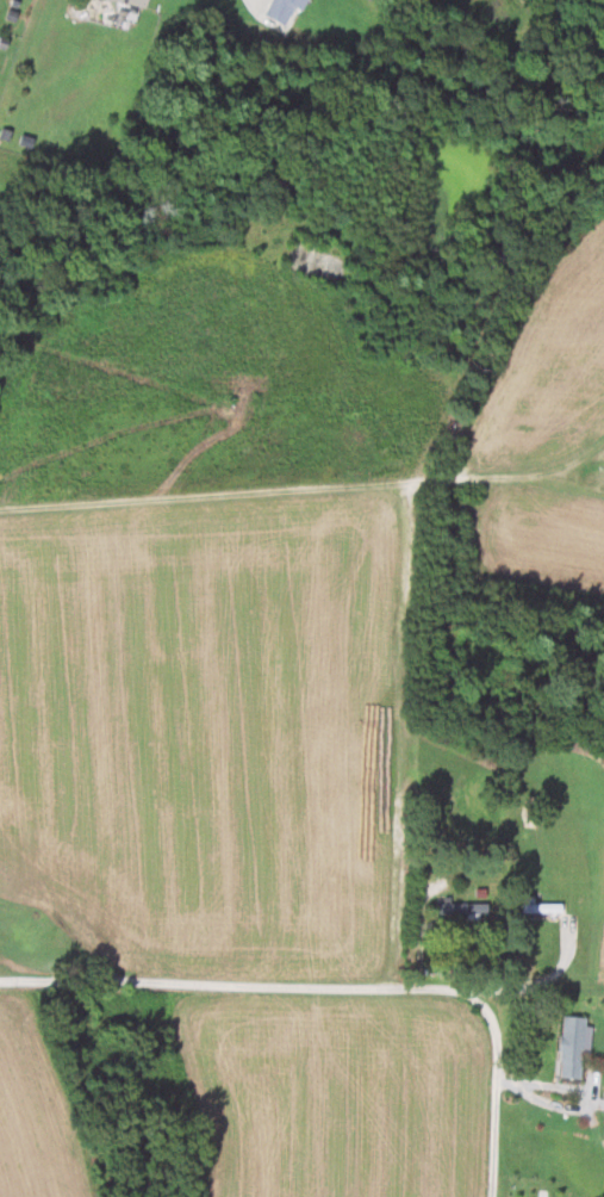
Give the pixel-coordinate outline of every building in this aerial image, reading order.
[(262,15),(282,23),(289,5),(299,8),(302,0),(268,0),(262,15)] [(488,903),(439,903),(439,913),(468,914),(467,918),(488,919),(488,903)] [(519,912),(560,912),(560,903),(519,903),(519,912)] [(581,1017),(559,1016),(558,1078),(580,1078),(581,1017)]
